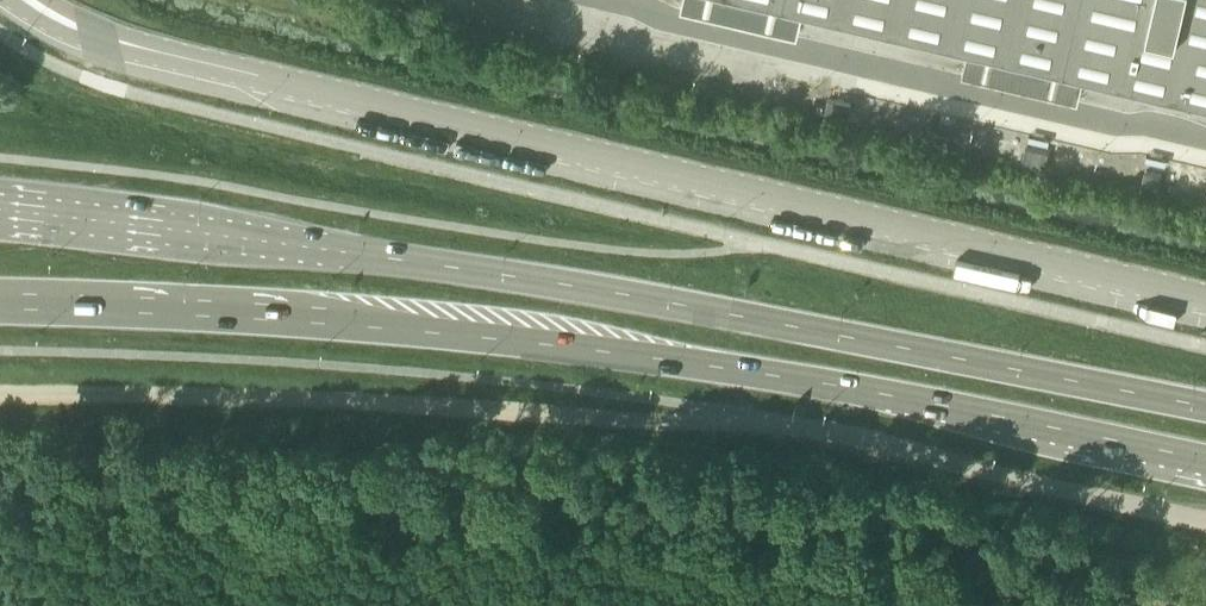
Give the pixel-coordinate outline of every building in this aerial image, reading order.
[(797,31),(803,7),(968,46),(963,70),(1078,97),(1084,72),(1205,101),(1205,0),(682,0),(681,4),(797,31)] [(829,98),(825,112),(849,118),(852,104),(829,98)] [(1027,147),(1024,161),(1047,166),(1050,152),(1027,147)] [(1145,172),(1141,185),(1165,191),(1168,177),(1145,172)]
